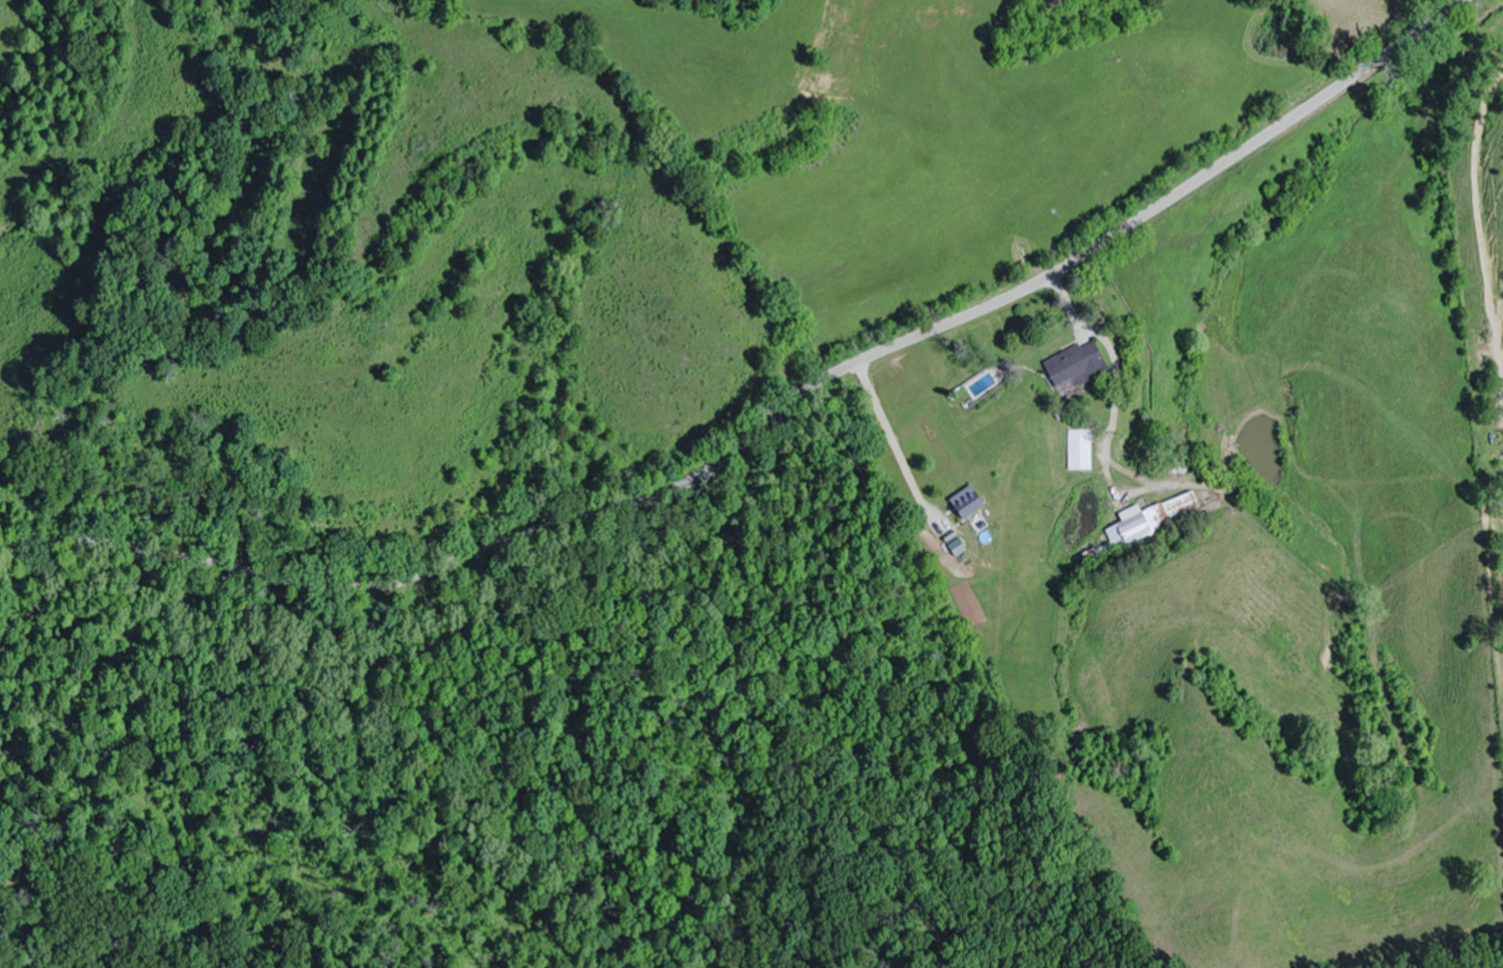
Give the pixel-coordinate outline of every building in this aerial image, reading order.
[(1056,393),(1108,370),(1093,337),(1042,360),(1056,393)] [(1090,470),(1090,429),(1067,429),(1067,470),(1090,470)] [(948,500),(963,520),(984,505),(970,484),(948,500)] [(1139,509),(1138,506),(1118,513),(1121,523),(1105,528),(1110,546),(1100,549),(1100,551),(1202,517),(1193,492),(1139,509)]
